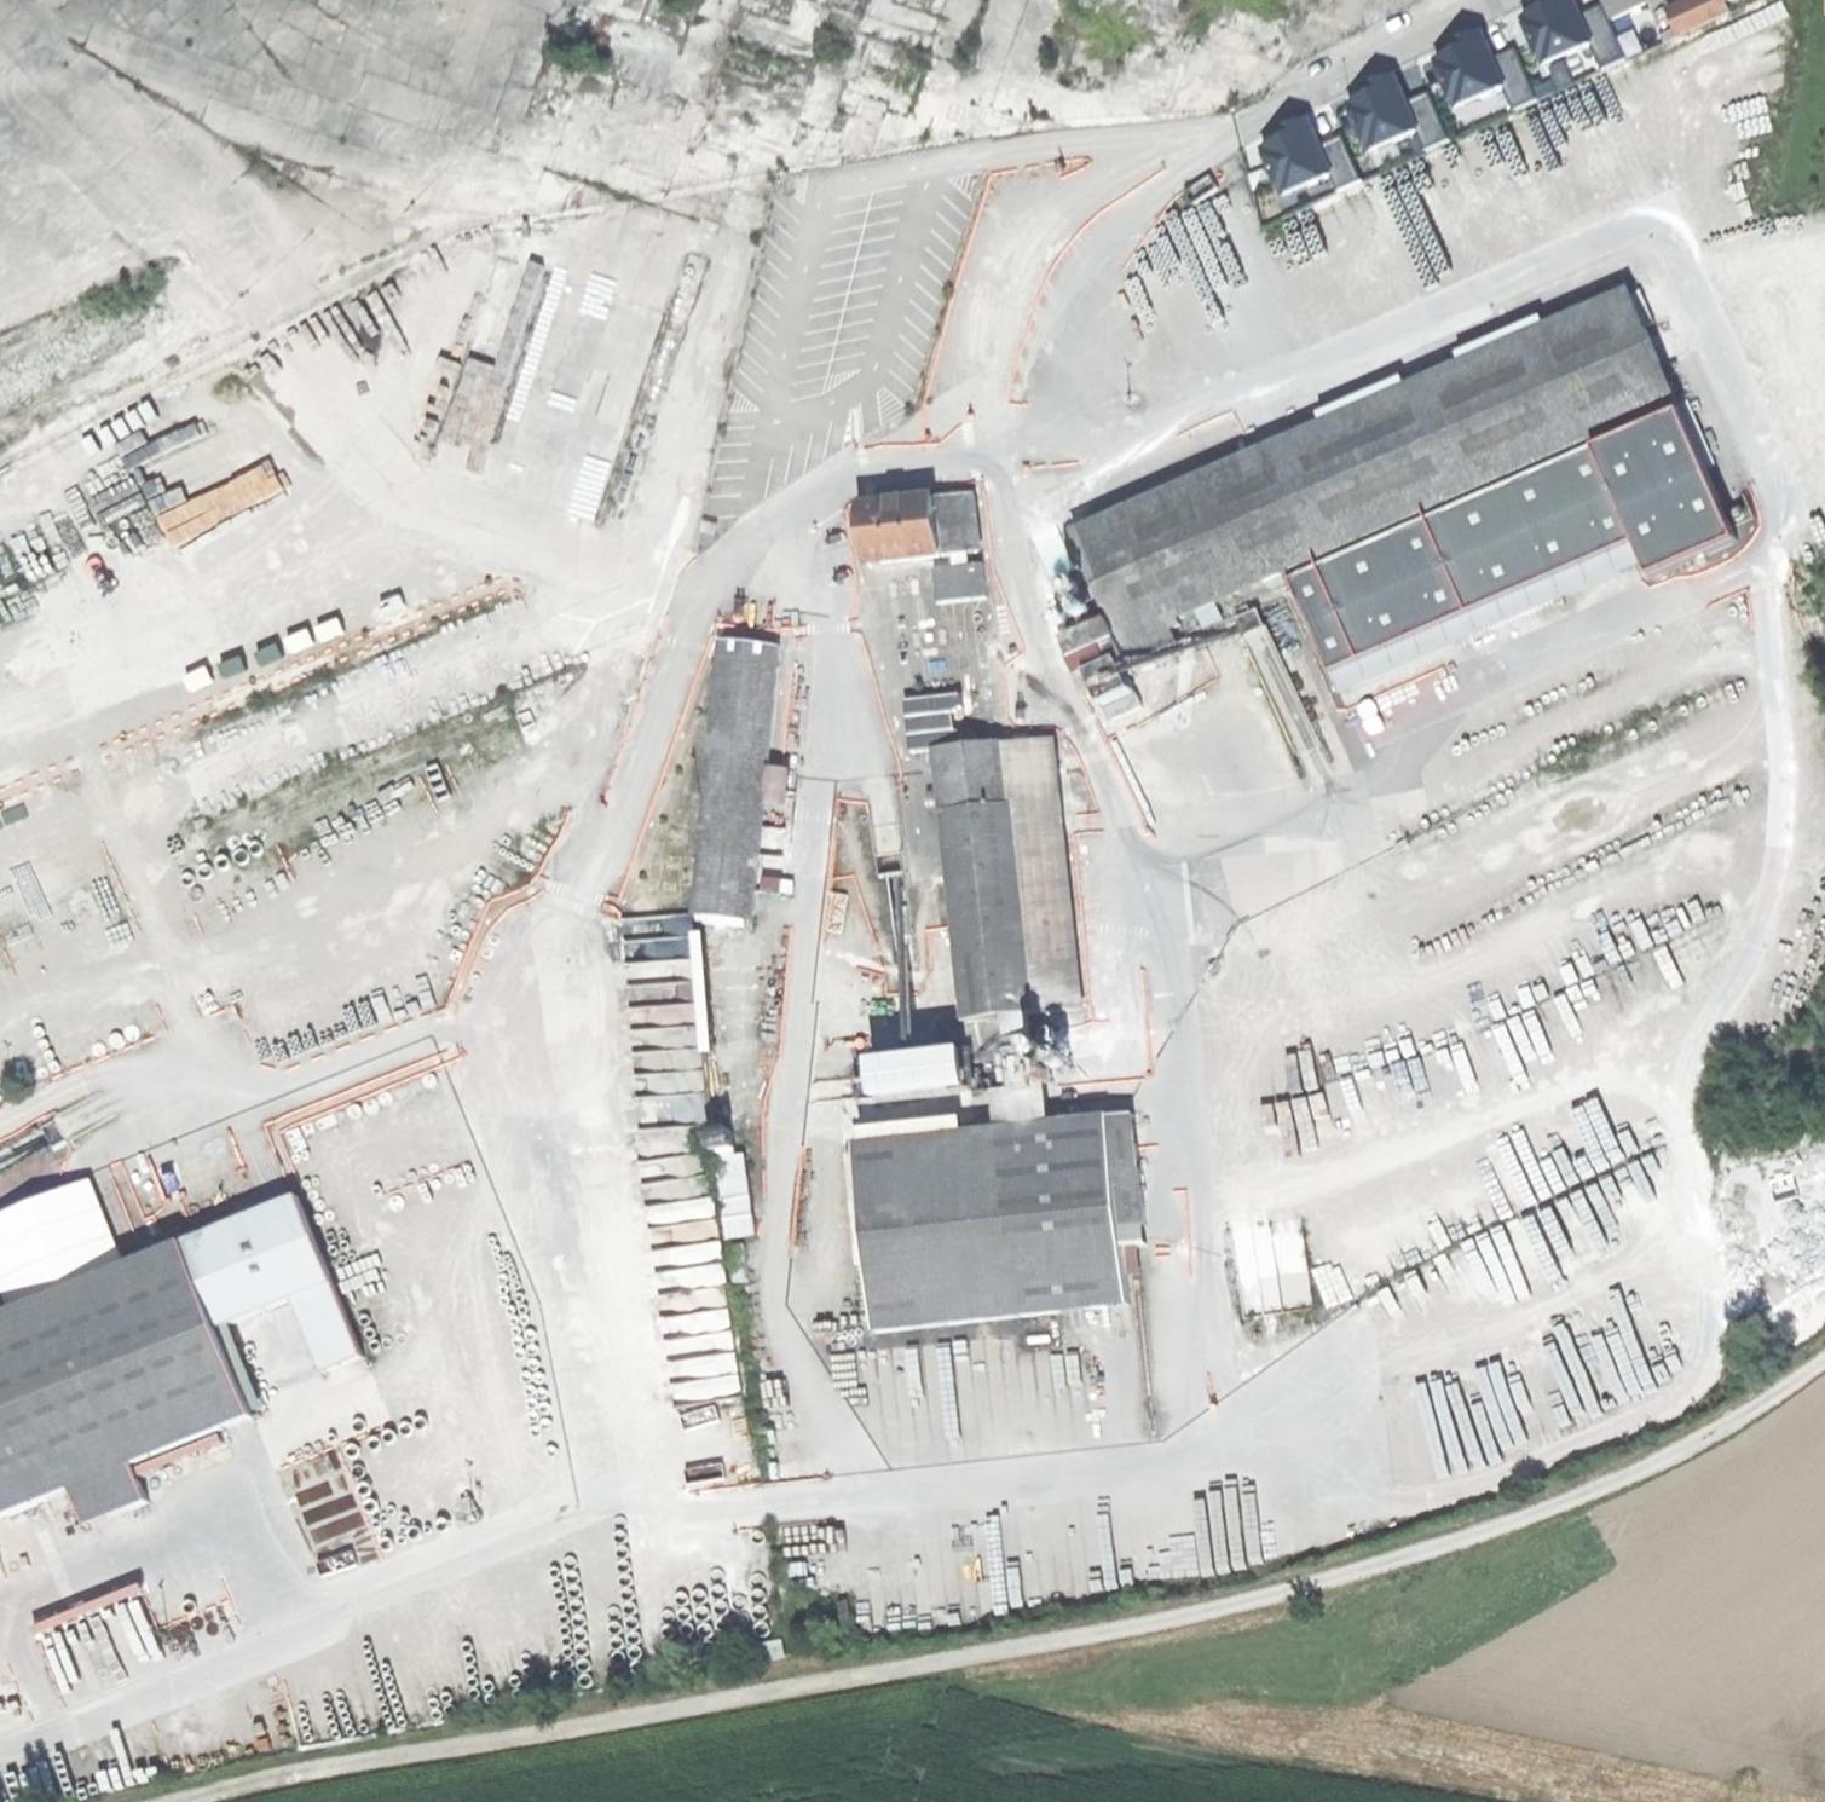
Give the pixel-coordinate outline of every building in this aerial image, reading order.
[(1608,9),(1590,18),(1582,0),(1565,0),(1525,18),(1549,71),(1597,49),(1605,66),(1629,55),(1608,9)] [(1613,18),(1644,4),(1642,0),(1604,0),(1613,18)] [(1678,35),(1729,11),(1724,1),(1724,0),(1690,0),(1667,10),(1675,27),(1678,35)] [(1824,14),(1824,0),(1816,0),(1814,11),(1824,14)] [(1662,42),(1678,35),(1675,27),(1659,34),(1662,42)] [(1544,94),(1523,49),(1505,57),(1494,33),(1440,57),(1464,110),(1513,89),(1520,105),(1544,94)] [(1459,138),(1438,92),(1419,100),(1409,77),(1355,101),(1379,154),(1427,132),(1435,149),(1459,138)] [(1371,179),(1350,133),(1332,142),(1321,118),(1267,142),(1291,195),(1340,173),(1347,190),(1371,179)] [(1281,572),(1286,570),(1676,401),(1628,289),(1073,528),(1137,674),(1185,653),(1174,629),(1183,625),(1179,615),(1196,608),(1202,622),(1221,614),(1214,600),(1265,578),(1268,585),(1284,579),(1281,572)] [(1676,401),(1286,570),(1331,674),(1636,543),(1651,578),(1737,541),(1676,401)] [(974,492),(937,497),(944,555),(982,550),(974,492)] [(894,503),(860,508),(868,565),(944,555),(937,497),(894,503)] [(691,911),(750,916),(774,661),(715,656),(691,911)] [(909,698),(914,746),(970,741),(965,692),(909,698)] [(1050,735),(936,747),(965,1018),(985,1016),(1012,1013),(1080,1006),(1050,735)] [(1015,1042),(1012,1013),(985,1016),(987,1033),(989,1045),(1015,1042)] [(967,1035),(987,1033),(985,1016),(965,1018),(967,1035)] [(939,1104),(940,1118),(976,1115),(974,1093),(998,1091),(995,1052),(888,1061),(892,1108),(939,1104)] [(856,1138),(879,1327),(1132,1297),(1124,1229),(1148,1226),(1134,1104),(856,1138)] [(710,1131),(713,1149),(734,1146),(732,1127),(710,1131)] [(725,1236),(756,1231),(745,1152),(735,1153),(734,1146),(713,1149),(725,1236)] [(303,1200),(186,1246),(220,1334),(296,1304),(326,1377),(366,1361),(303,1200)] [(1248,1313),(1311,1307),(1304,1229),(1255,1234),(1258,1263),(1243,1264),(1248,1313)] [(74,1494),(89,1531),(150,1507),(135,1469),(255,1422),(220,1334),(186,1246),(0,1319),(0,1523),(74,1494)]
